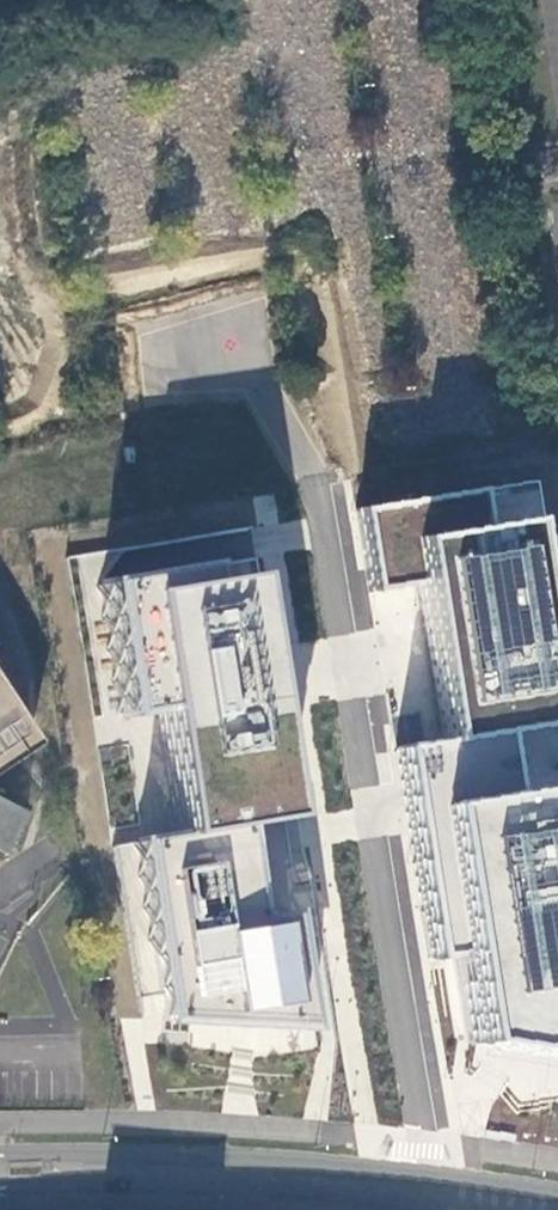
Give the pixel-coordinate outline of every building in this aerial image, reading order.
[(473,490),(350,511),(365,593),(412,585),(440,742),(494,734),(552,726),(520,524),(479,530),(473,490)] [(192,569),(97,586),(118,719),(150,713),(171,836),(233,829),(278,821),(240,579),(197,587),(192,569)] [(40,744),(0,676),(0,768),(40,744)] [(440,742),(391,751),(426,958),(450,955),(465,1045),(557,1058),(557,1007),(522,793),(503,796),(494,734),(440,742)] [(11,856),(32,810),(0,795),(0,851),(11,856)] [(130,843),(161,1021),(303,1029),(284,915),(245,920),(233,829),(171,836),(130,843)]
